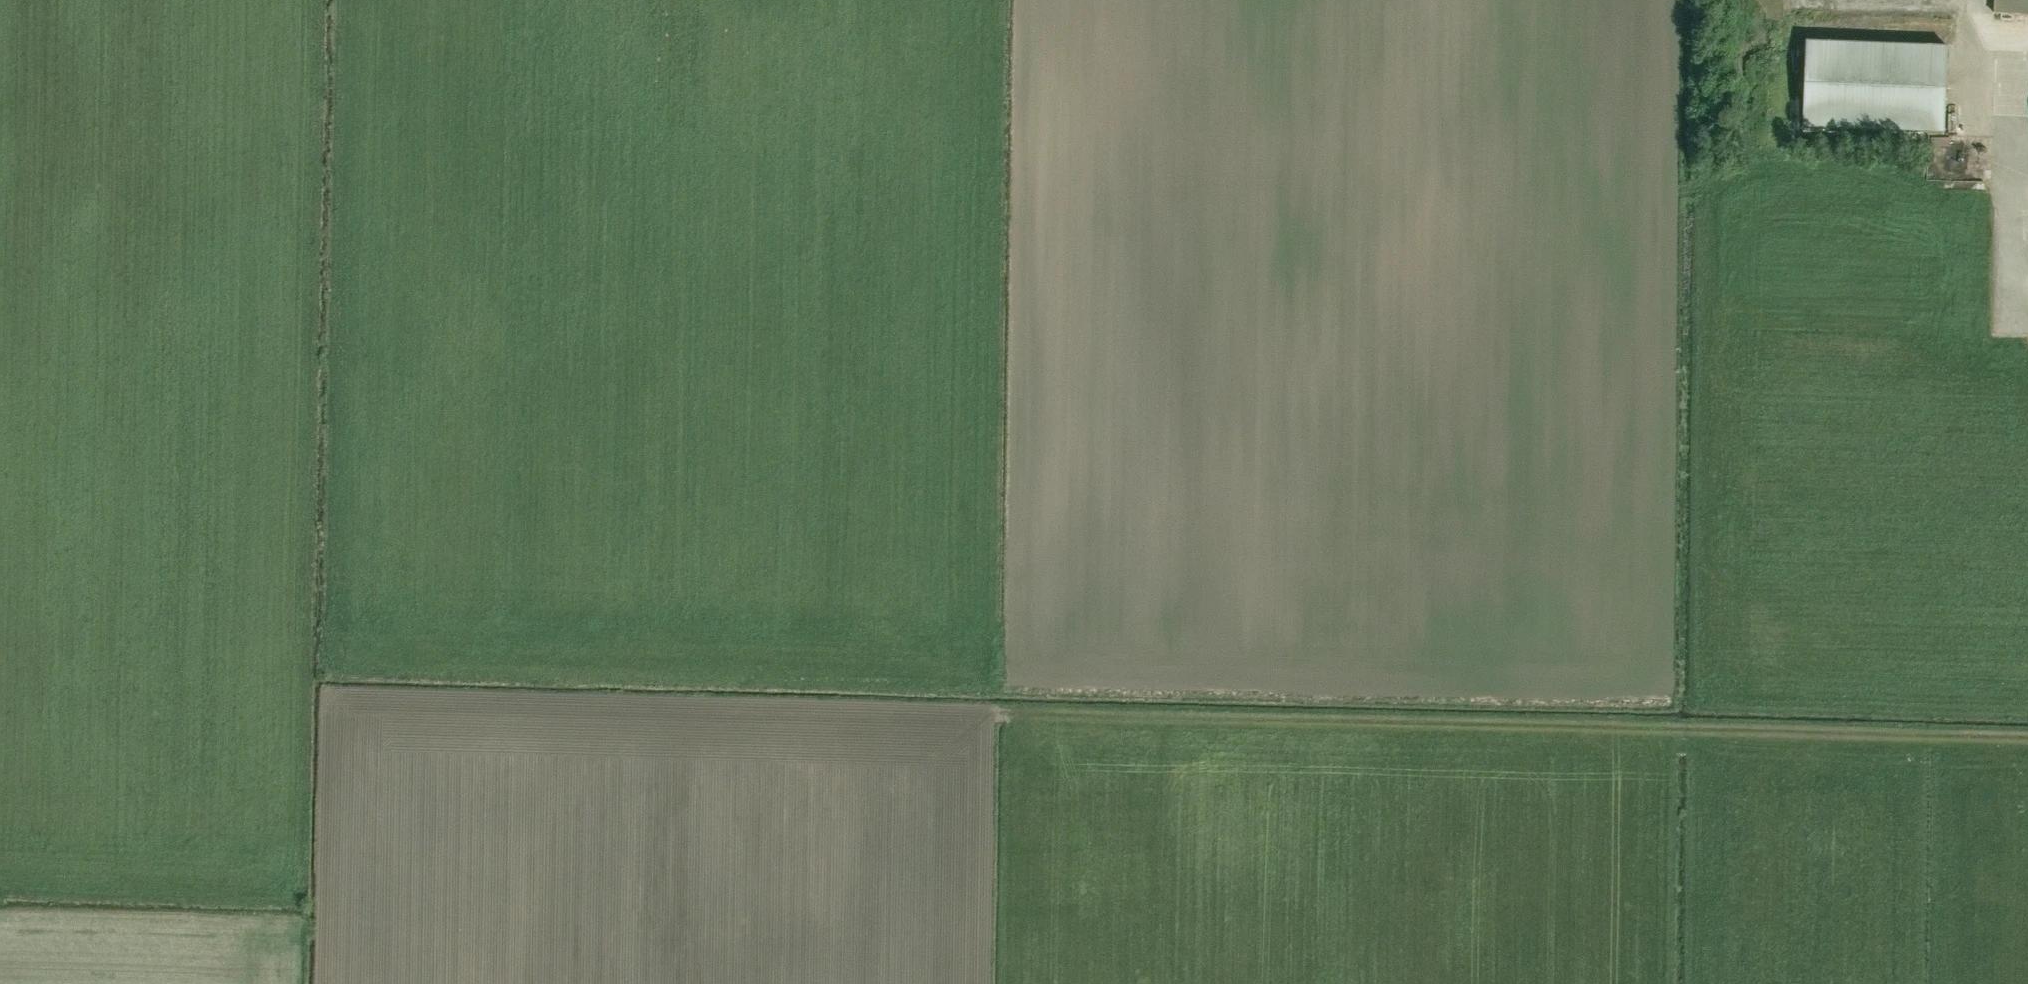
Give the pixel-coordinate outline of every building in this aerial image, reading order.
[(1994,12),(2027,14),(2027,0),(1995,0),(1994,12)] [(1945,131),(1946,45),(1805,41),(1803,128),(1945,131)]
